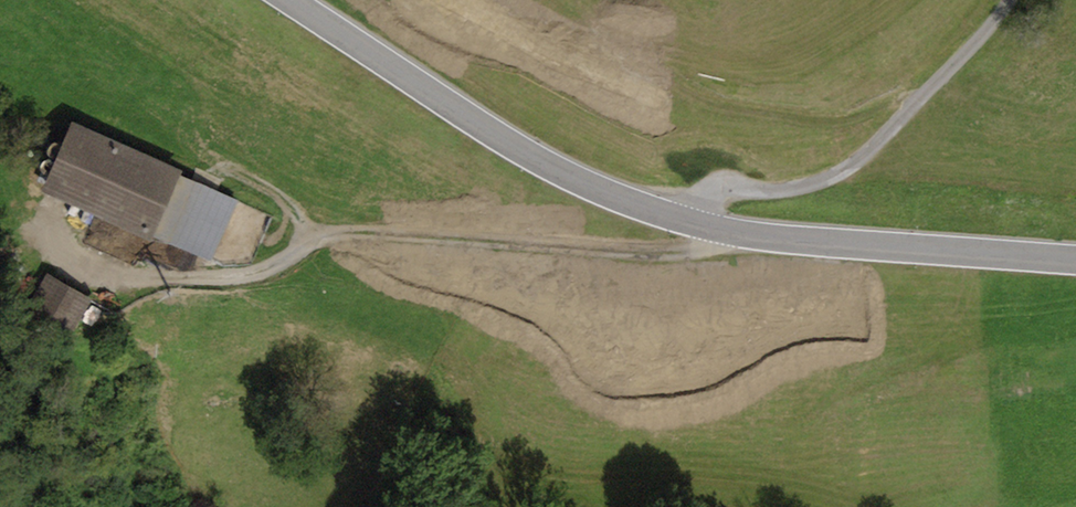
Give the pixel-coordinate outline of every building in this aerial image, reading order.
[(205,168),(90,124),(67,184),(182,229),(205,168)] [(132,303),(79,274),(0,313),(0,329),(114,336),(132,303)]
